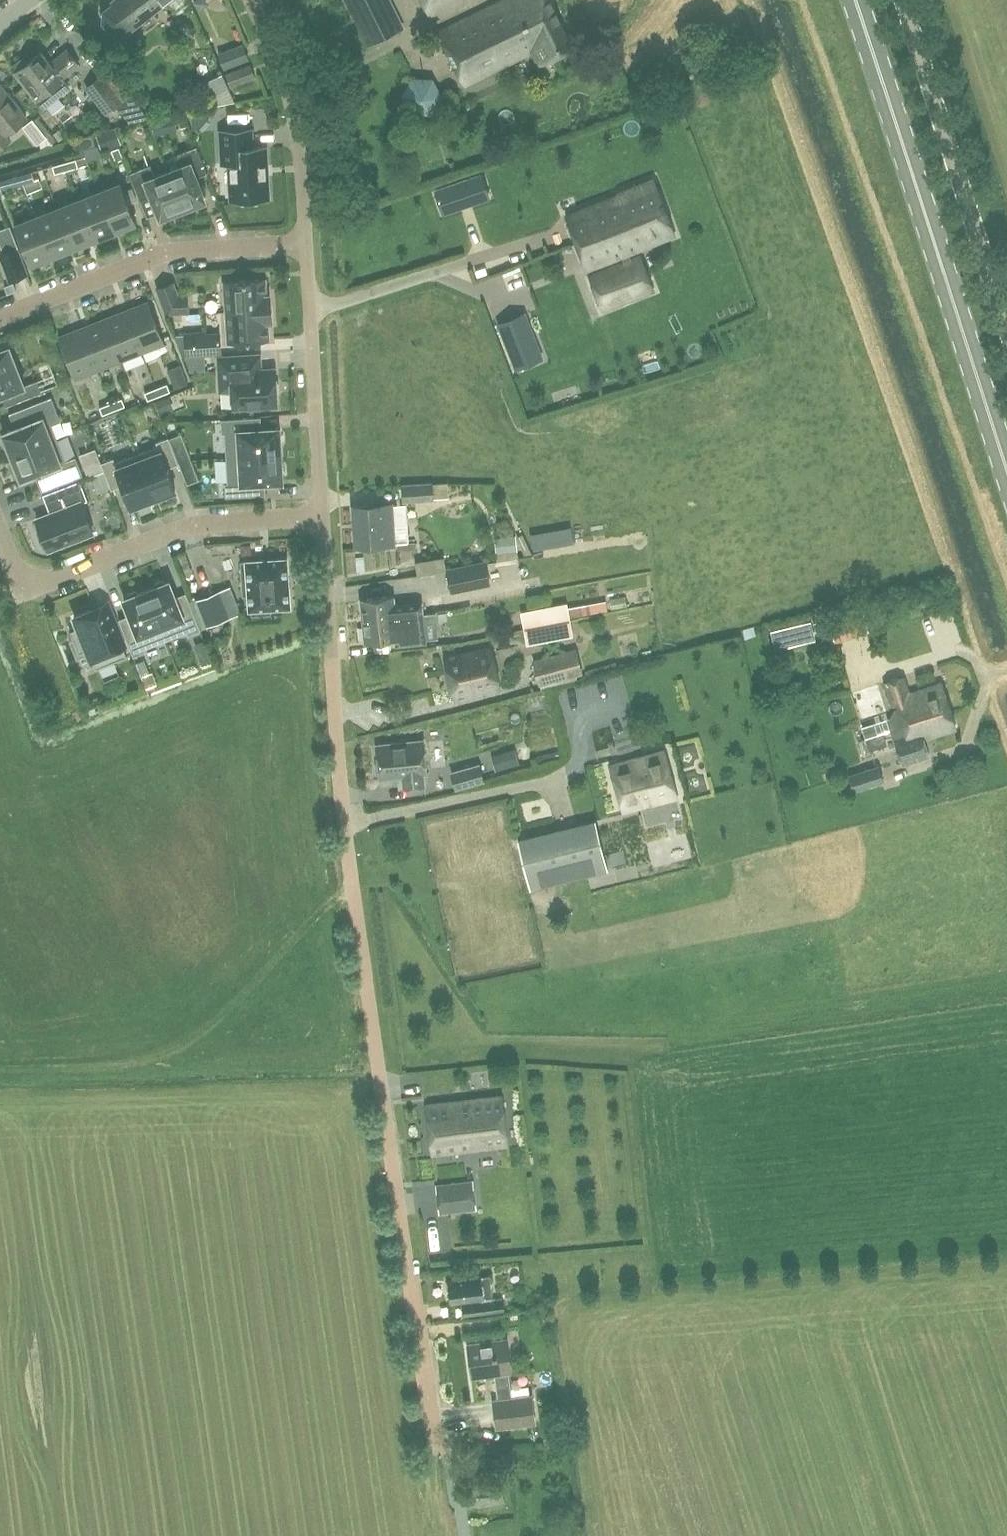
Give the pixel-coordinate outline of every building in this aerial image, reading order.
[(168,0),(111,0),(110,0),(113,3),(104,10),(102,22),(109,30),(121,32),(129,25),(132,27),(165,1),(165,2),(168,0)] [(194,1),(200,9),(204,6),(205,0),(195,0),(194,1)] [(388,0),(348,0),(370,45),(402,29),(388,0)] [(430,15),(460,0),(423,0),(430,15)] [(550,0),(503,0),(500,1),(438,32),(464,85),(532,52),(539,65),(573,48),(550,0)] [(249,58),(244,45),(243,43),(219,52),(225,67),(249,58)] [(122,62),(112,47),(104,53),(114,67),(122,62)] [(69,87),(61,77),(78,64),(66,49),(49,62),(41,52),(33,58),(28,51),(11,66),(43,107),(69,87)] [(256,77),(251,65),(226,74),(231,86),(256,77)] [(120,101),(101,76),(86,87),(105,112),(120,101)] [(0,85),(0,147),(10,139),(5,134),(26,117),(0,85)] [(229,87),(209,91),(212,104),(232,100),(229,87)] [(162,118),(151,121),(154,135),(166,133),(162,118)] [(31,135),(40,127),(34,119),(24,127),(31,135)] [(114,128),(96,134),(101,150),(120,144),(114,128)] [(266,176),(265,165),(268,165),(267,146),(253,147),(252,129),(220,130),(222,163),(228,163),(230,184),(232,184),(233,198),(230,199),(230,200),(242,199),(242,203),(258,202),(258,199),(269,198),(268,176),(266,176)] [(92,134),(72,140),(76,151),(78,150),(84,149),(96,145),(92,134)] [(205,199),(196,177),(207,172),(197,146),(176,154),(181,166),(168,171),(183,208),(205,199)] [(124,158),(119,147),(112,150),(116,161),(124,158)] [(76,159),(65,162),(67,170),(78,167),(76,159)] [(55,173),(67,170),(65,162),(53,165),(55,173)] [(183,208),(168,171),(155,176),(151,164),(130,172),(140,199),(152,194),(160,217),(183,208)] [(33,171),(21,175),(23,182),(35,179),(33,171)] [(676,230),(654,173),(620,187),(620,189),(566,210),(580,248),(586,265),(676,230)] [(466,180),(436,190),(444,213),(474,202),(489,197),(481,174),(466,180)] [(12,186),(23,182),(21,175),(9,178),(12,186)] [(136,221),(121,183),(99,192),(114,230),(136,221)] [(114,230),(99,192),(76,200),(92,239),(114,230)] [(92,239),(76,200),(54,209),(69,248),(92,239)] [(69,248),(54,209),(32,218),(47,256),(69,248)] [(47,256),(32,218),(15,225),(30,263),(47,256)] [(18,247),(0,253),(0,256),(9,280),(28,273),(18,247)] [(654,290),(641,256),(589,276),(603,310),(654,290)] [(266,295),(265,278),(224,281),(226,311),(271,308),(270,294),(266,295)] [(179,312),(178,295),(173,282),(157,287),(167,313),(188,311),(179,312)] [(165,342),(149,302),(126,311),(142,351),(165,342)] [(269,338),(268,322),(272,322),(271,308),(226,311),(228,341),(269,338)] [(142,351),(126,311),(104,320),(119,360),(142,351)] [(524,313),(498,323),(506,342),(510,353),(516,368),(542,358),(536,343),(532,331),(524,313)] [(119,360),(104,320),(82,329),(97,368),(119,360)] [(97,368),(82,329),(59,338),(75,377),(97,368)] [(205,330),(184,331),(185,356),(189,356),(205,355),(222,354),(221,331),(205,331),(205,330)] [(19,400),(42,392),(37,380),(24,385),(9,346),(0,350),(0,395),(15,389),(19,400)] [(279,390),(279,383),(275,379),(275,369),(260,370),(260,355),(219,357),(221,390),(233,389),(234,407),(277,405),(276,394),(279,390)] [(179,364),(168,369),(174,387),(186,382),(179,364)] [(167,383),(156,388),(159,395),(171,391),(167,383)] [(148,400),(159,395),(156,388),(145,392),(148,400)] [(57,438),(52,424),(61,420),(52,396),(10,413),(14,424),(15,423),(17,427),(4,432),(5,435),(2,438),(5,447),(10,448),(12,455),(57,438)] [(165,397),(155,401),(160,413),(170,410),(165,397)] [(122,398),(111,402),(114,410),(125,405),(122,398)] [(103,414),(114,410),(111,402),(100,407),(103,414)] [(282,442),(281,434),(279,432),(278,428),(256,429),(255,417),(221,419),(222,433),(225,432),(226,457),(280,454),(279,445),(282,442)] [(136,454),(153,497),(176,488),(167,467),(179,463),(168,436),(156,441),(157,445),(136,454)] [(83,474),(76,456),(66,460),(57,438),(12,455),(15,462),(12,466),(16,475),(20,475),(22,479),(47,469),(54,486),(83,474)] [(153,497),(136,454),(115,462),(114,457),(101,462),(104,471),(110,486),(112,489),(123,485),(131,506),(153,497)] [(284,473),(283,466),(281,463),(280,454),(226,457),(228,482),(225,482),(226,496),(259,494),(259,482),(282,480),(281,476),(284,473)] [(104,471),(91,476),(97,491),(110,486),(104,471)] [(93,532),(82,502),(88,500),(80,480),(43,494),(48,506),(50,506),(52,512),(37,518),(49,549),(93,532)] [(433,482),(401,484),(402,502),(434,501),(434,499),(449,499),(448,483),(433,484),(433,482)] [(395,544),(392,504),(354,507),(356,547),(395,544)] [(518,552),(516,535),(495,537),(496,554),(503,553),(518,552)] [(246,544),(241,544),(241,555),(251,555),(251,549),(246,544)] [(417,575),(447,570),(444,556),(415,561),(417,575)] [(287,558),(241,561),(244,594),(249,594),(250,609),(252,609),(252,614),(271,613),(271,607),(290,606),(287,558)] [(451,590),(490,582),(487,564),(447,572),(451,590)] [(200,630),(188,599),(177,603),(169,581),(166,582),(162,580),(155,583),(154,587),(146,590),(166,640),(188,631),(189,634),(200,630)] [(166,640),(146,590),(139,593),(135,590),(128,593),(127,598),(124,599),(133,621),(121,625),(133,656),(145,651),(144,648),(166,640)] [(197,600),(207,627),(230,618),(220,591),(197,600)] [(396,608),(395,596),(362,600),(364,621),(390,618),(422,615),(421,606),(396,608)] [(106,602),(74,614),(79,627),(70,630),(79,653),(88,649),(95,668),(127,656),(106,602)] [(521,612),(524,628),(570,619),(567,603),(521,612)] [(572,609),(574,621),(599,617),(597,606),(572,609)] [(835,650),(871,637),(862,613),(827,626),(835,650)] [(425,641),(423,624),(422,615),(390,618),(364,621),(367,642),(399,638),(400,644),(425,641)] [(570,619),(524,628),(527,645),(573,636),(570,619)] [(811,621),(771,630),(775,648),(815,639),(811,621)] [(424,626),(424,639),(438,638),(437,625),(424,626)] [(204,642),(196,645),(198,653),(207,650),(204,642)] [(576,647),(533,659),(540,685),(541,685),(542,690),(578,680),(577,676),(584,674),(576,647)] [(501,688),(491,648),(445,660),(455,700),(501,688)] [(951,712),(942,683),(912,693),(905,675),(882,682),(890,706),(896,704),(897,708),(894,709),(891,717),(886,718),(890,730),(916,721),(917,722),(951,712)] [(929,755),(923,738),(956,728),(951,712),(917,722),(916,721),(890,730),(893,740),(895,739),(903,763),(929,755)] [(427,774),(424,739),(377,744),(379,763),(376,764),(377,774),(380,774),(380,778),(402,776),(403,787),(425,785),(424,774),(427,774)] [(866,740),(859,743),(864,758),(871,755),(866,740)] [(673,748),(676,756),(696,751),(694,742),(673,748)] [(515,750),(506,752),(510,766),(519,763),(515,750)] [(678,797),(665,750),(610,764),(623,812),(678,797)] [(484,781),(479,764),(452,772),(456,788),(484,781)] [(884,781),(879,765),(848,775),(854,792),(884,781)] [(596,819),(517,838),(529,890),(608,870),(596,819)] [(509,1143),(503,1094),(426,1104),(432,1153),(509,1143)] [(460,1182),(436,1184),(439,1212),(463,1209),(460,1182)] [(493,1297),(490,1275),(482,1276),(482,1275),(448,1279),(451,1302),(493,1297)] [(463,1316),(505,1311),(503,1298),(461,1303),(463,1316)] [(511,1395),(509,1383),(508,1371),(511,1371),(507,1338),(468,1344),(472,1376),(495,1373),(497,1385),(495,1386),(496,1397),(492,1398),(496,1428),(537,1423),(533,1392),(511,1395)]
